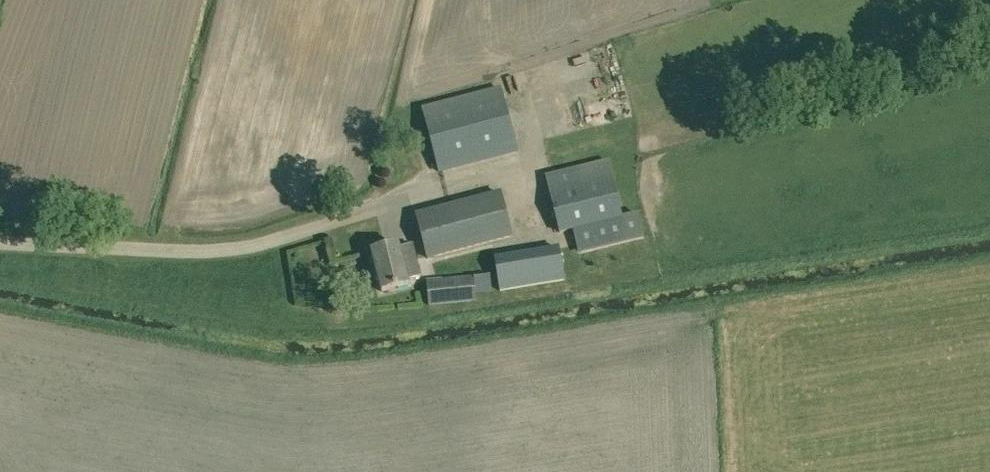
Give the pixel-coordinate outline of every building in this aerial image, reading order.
[(422,110),(439,172),(517,151),(501,89),(422,110)] [(545,176),(559,232),(572,229),(622,217),(608,161),(545,176)] [(500,194),(416,216),(423,242),(427,257),(427,258),(511,236),(500,194)] [(644,238),(638,213),(622,217),(572,229),(578,254),(640,238),(644,238)] [(398,245),(371,252),(381,292),(409,285),(407,279),(421,276),(412,245),(399,248),(398,245)] [(506,287),(569,275),(563,245),(500,257),(506,287)] [(480,288),(496,286),(494,269),(478,271),(480,288)] [(449,278),(451,304),(475,301),(473,276),(449,278)]
